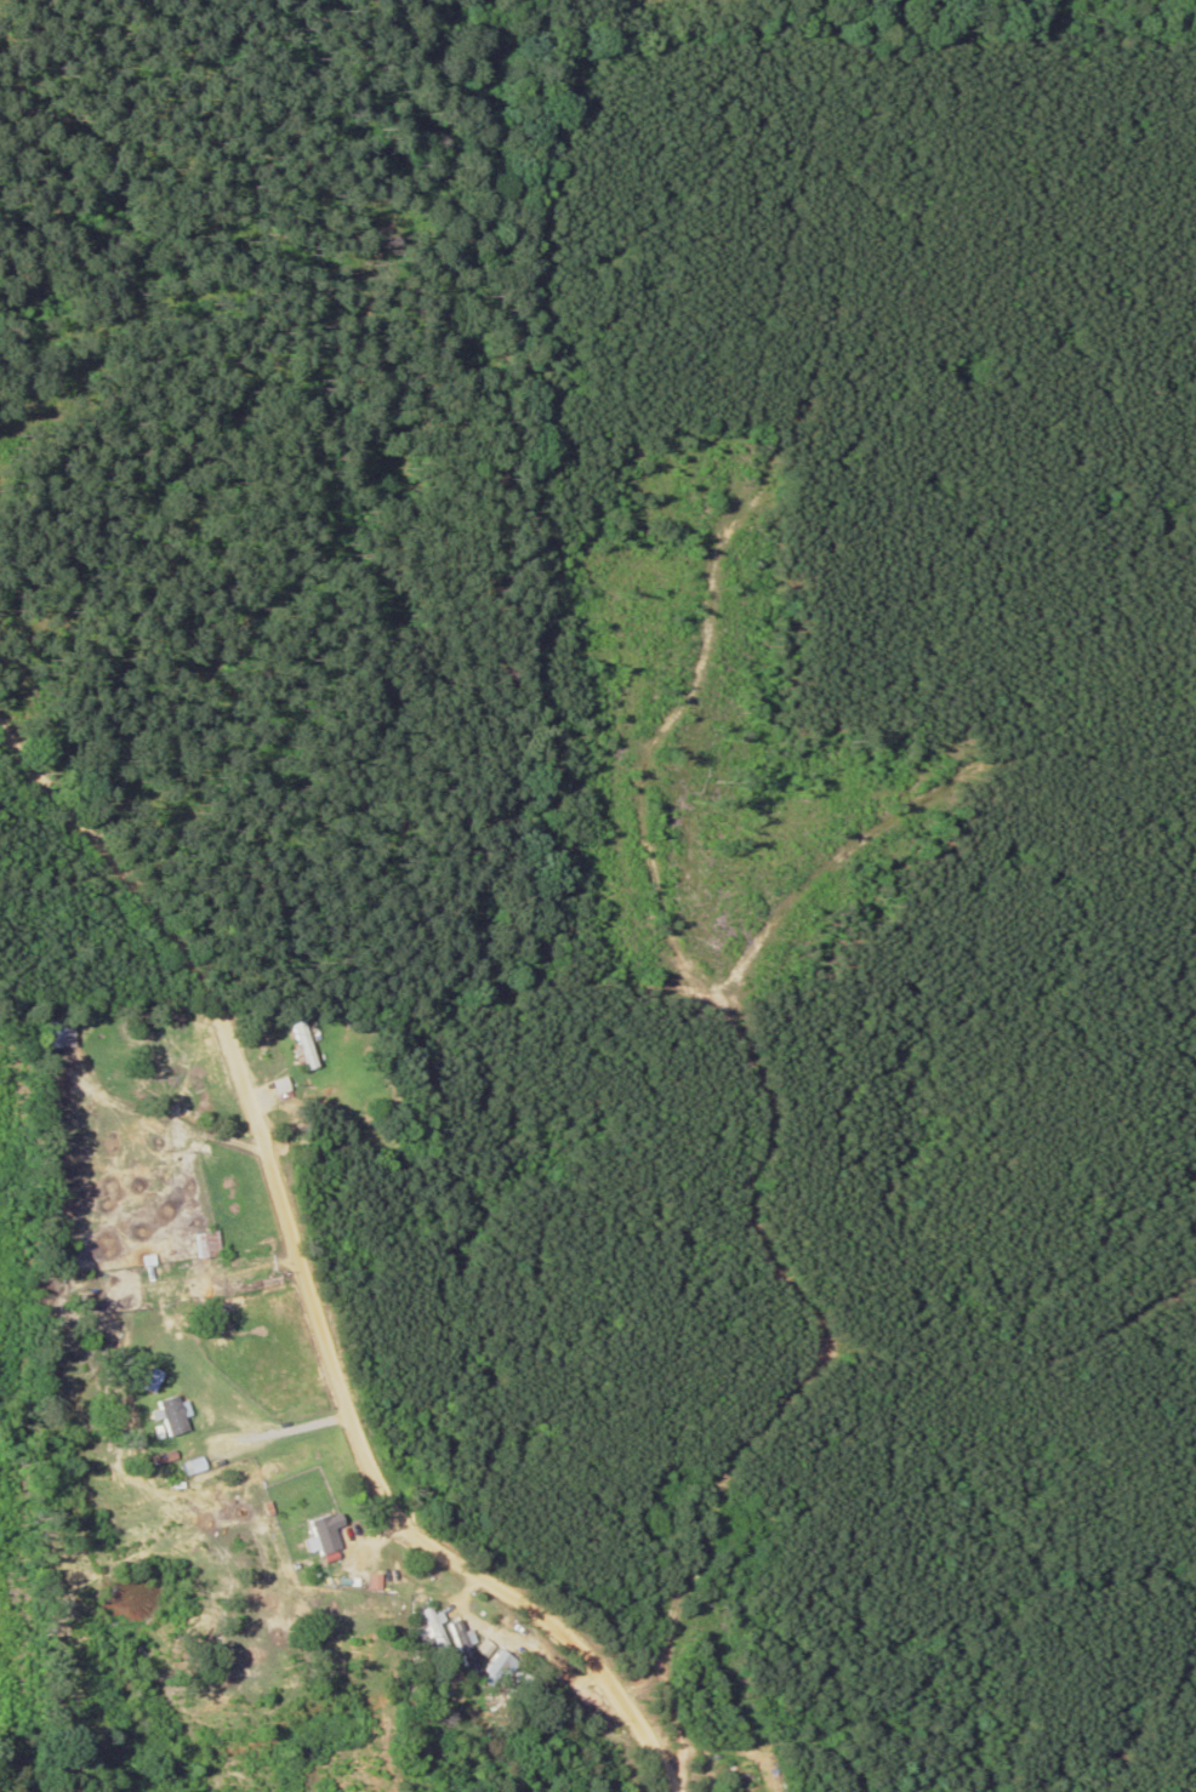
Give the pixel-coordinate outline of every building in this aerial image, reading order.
[(299,1073),(317,1068),(301,1012),(285,1017),(293,1046),(292,1046),(299,1073)] [(42,1048),(76,1048),(76,1018),(42,1018),(42,1048)] [(217,1231),(189,1233),(192,1259),(219,1256),(217,1231)] [(160,1375),(149,1369),(137,1387),(148,1394),(160,1375)] [(163,1435),(190,1431),(184,1395),(157,1400),(163,1435)] [(339,1546),(324,1512),(302,1522),(316,1556),(339,1546)] [(461,1648),(438,1604),(425,1611),(448,1655),(461,1648)] [(493,1658),(503,1648),(494,1639),(484,1650),(493,1658)] [(521,1659),(506,1648),(493,1667),(508,1678),(521,1659)]
